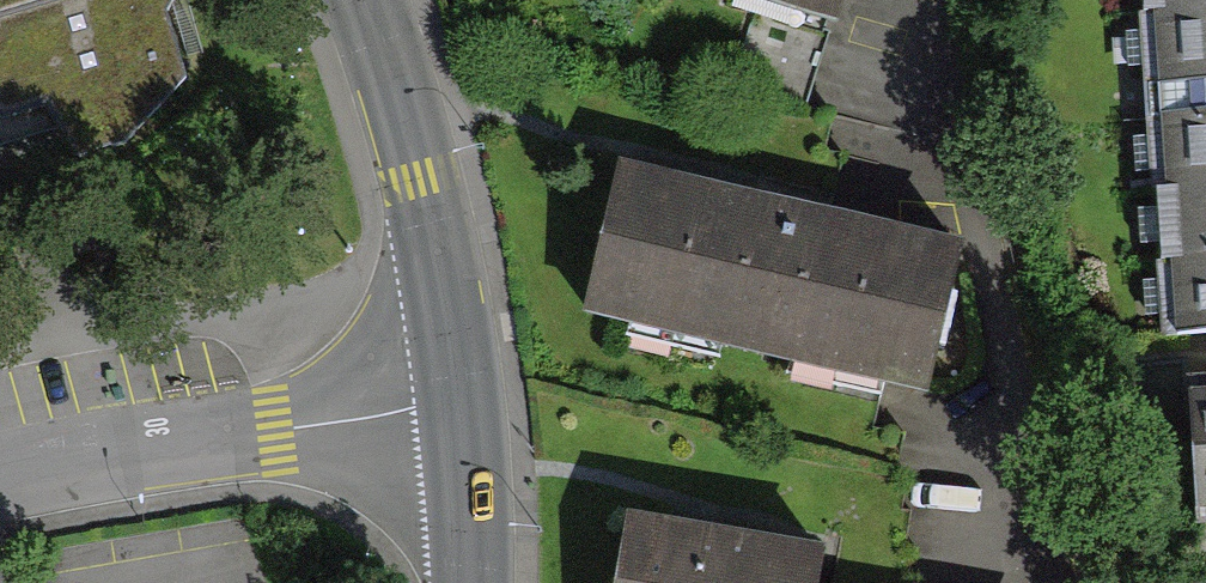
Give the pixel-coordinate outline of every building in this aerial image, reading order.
[(108,151),(176,89),(156,24),(167,0),(0,0),(0,148),(23,137),(48,181),(108,151)] [(827,41),(837,0),(710,0),(827,41)] [(1130,95),(1205,90),(1205,0),(1123,0),(1130,95)] [(1205,340),(1205,125),(1144,129),(1157,343),(1205,340)] [(580,319),(914,406),(955,249),(621,162),(580,319)] [(1185,523),(1205,521),(1205,384),(1175,386),(1185,523)] [(819,561),(724,542),(624,523),(612,582),(814,582),(819,561)]
